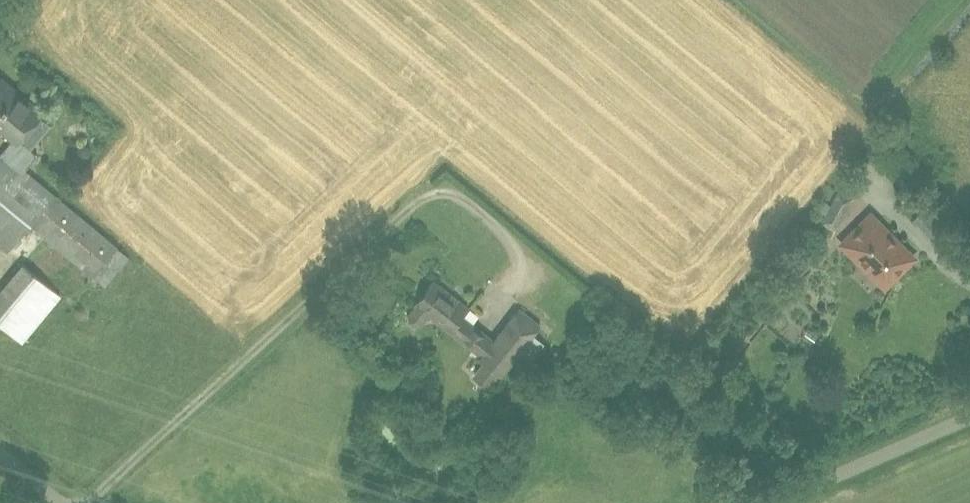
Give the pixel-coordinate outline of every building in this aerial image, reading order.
[(4,152),(25,170),(38,155),(20,140),(44,111),(1,75),(0,76),(0,131),(12,141),(3,152),(4,152)] [(3,152),(0,156),(0,243),(8,250),(31,222),(96,276),(119,248),(25,170),(3,152)] [(836,227),(851,198),(838,192),(823,220),(836,227)] [(911,256),(897,242),(896,243),(888,235),(889,234),(872,216),(854,234),(858,237),(847,249),(883,284),(899,268),(902,271),(912,261),(909,258),(911,256)] [(60,294),(23,263),(0,290),(0,322),(21,340),(60,294)] [(416,303),(407,315),(408,322),(415,327),(421,326),(430,315),(462,340),(481,355),(479,357),(483,361),(473,374),(489,387),(500,373),(501,375),(518,354),(534,335),(542,325),(520,307),(509,320),(494,339),(475,323),(462,313),(468,306),(435,279),(416,303)]
